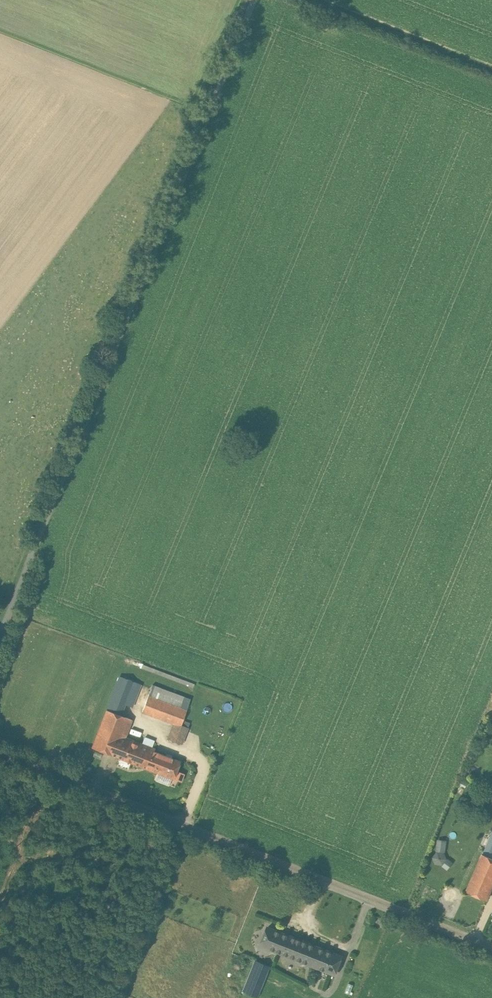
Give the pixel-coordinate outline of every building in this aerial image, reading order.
[(122,675),(109,708),(122,713),(127,702),(135,705),(144,683),(122,675)] [(191,701),(152,686),(142,712),(173,724),(180,727),(181,725),(191,701)] [(109,708),(94,746),(141,765),(148,748),(154,751),(155,748),(127,737),(134,718),(122,713),(109,708)] [(180,727),(173,724),(168,737),(183,743),(188,728),(181,725),(180,727)] [(154,751),(148,748),(141,765),(158,772),(165,755),(154,751)] [(180,762),(165,755),(158,772),(174,778),(180,762)] [(437,838),(433,864),(450,867),(451,858),(445,857),(447,840),(437,838)] [(490,854),(484,852),(467,890),(487,899),(491,886),(491,849),(490,854)] [(303,941),(267,927),(261,944),(276,950),(296,958),(303,941)] [(326,950),(303,941),(296,958),(319,967),(326,950)] [(276,950),(261,944),(243,990),(258,996),(276,950)] [(341,956),(326,950),(319,967),(335,973),(341,956)]
